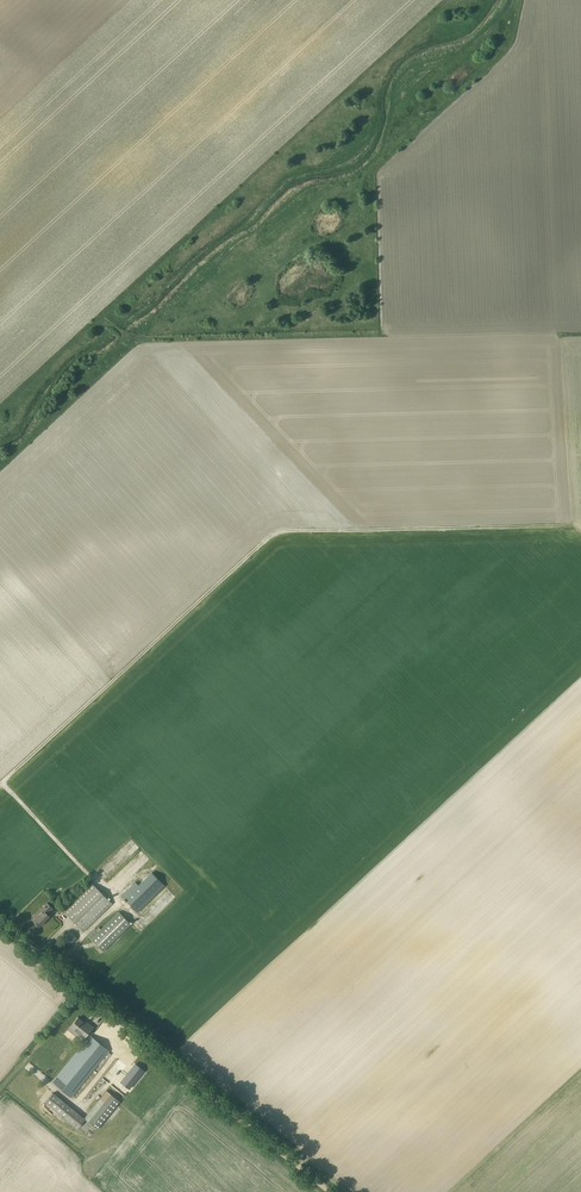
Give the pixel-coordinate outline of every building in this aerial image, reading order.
[(136,859),(131,864),(137,868),(141,863),(136,859)] [(136,882),(121,896),(137,912),(165,886),(152,872),(139,885),(136,882)] [(112,903),(92,882),(63,911),(84,931),(112,903)] [(53,908),(47,903),(37,913),(38,915),(33,920),(39,926),(49,916),(47,914),(53,908)] [(103,951),(107,947),(108,947),(131,924),(119,911),(98,932),(95,929),(88,936),(103,951)] [(70,931),(62,939),(69,946),(77,938),(70,931)] [(78,1017),(69,1029),(76,1035),(79,1033),(84,1038),(93,1027),(88,1023),(87,1024),(78,1017)] [(53,1082),(71,1097),(105,1055),(103,1053),(87,1040),(81,1048),(66,1065),(53,1082)] [(135,1063),(120,1082),(129,1089),(145,1071),(135,1063)] [(97,1129),(120,1101),(106,1090),(84,1118),(85,1119),(97,1129)] [(84,1118),(53,1093),(45,1103),(77,1129),(85,1119),(84,1118)]
